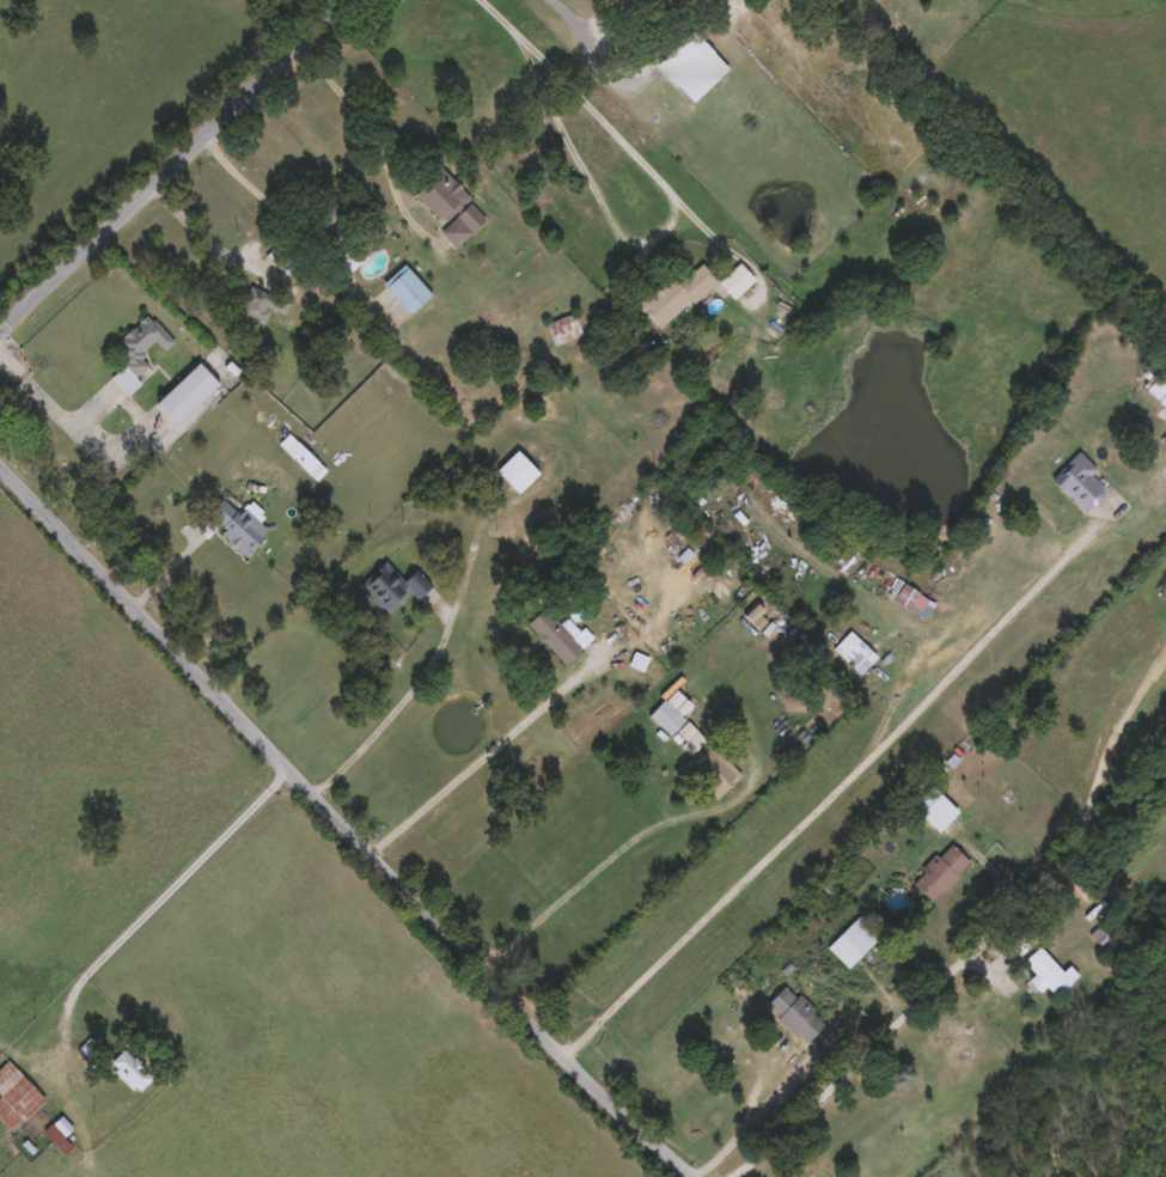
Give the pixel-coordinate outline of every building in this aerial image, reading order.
[(678,86),(655,63),(690,29),(713,50),(678,86)] [(470,231),(462,222),(450,234),(442,227),(444,225),(413,191),(439,166),(487,217),(470,231)] [(301,218),(326,193),(347,213),(322,238),(301,218)] [(733,298),(718,281),(738,262),(753,279),(733,298)] [(672,278),(676,283),(702,263),(715,281),(658,328),(639,304),(672,278)] [(432,292),(410,313),(383,285),(403,264),(432,292)] [(271,305),(263,322),(239,310),(251,285),(288,301),(283,311),(271,305)] [(555,346),(544,325),(570,311),(582,331),(555,346)] [(111,376),(126,362),(111,346),(149,312),(175,341),(165,349),(157,339),(141,352),(151,364),(136,376),(141,382),(127,395),(111,376)] [(219,383),(173,422),(153,401),(199,360),(219,383)] [(1164,370),(1165,372),(1165,418),(1141,389),(1164,370)] [(316,461),(305,470),(287,450),(298,440),(316,461)] [(517,493),(494,470),(515,449),(538,471),(517,493)] [(1097,468),(1089,476),(1106,492),(1086,513),(1051,481),(1079,451),(1097,468)] [(252,499),(263,510),(257,517),(269,529),(245,555),(218,529),(208,538),(196,526),(224,496),(240,512),(252,499)] [(411,592),(387,615),(360,586),(386,560),(404,578),(416,567),(432,583),(416,597),(411,592)] [(910,609),(896,599),(905,584),(920,593),(910,609)] [(564,664),(533,630),(553,614),(582,646),(564,664)] [(878,655),(860,673),(834,647),(851,629),(878,655)] [(649,714),(665,697),(686,719),(670,734),(649,714)] [(743,773),(720,795),(686,764),(709,740),(743,773)] [(910,882),(948,842),(970,862),(930,901),(910,882)] [(847,968),(826,946),(860,911),(881,933),(847,968)] [(1062,970),(1069,964),(1079,974),(1055,995),(1045,984),(1039,990),(1028,978),(1034,972),(1022,959),(1038,945),(1062,970)] [(765,1007),(782,984),(826,1017),(808,1039),(765,1007)] [(153,1075),(136,1092),(108,1063),(124,1045),(153,1075)] [(12,1128),(0,1116),(0,1064),(6,1059),(44,1098),(12,1128)] [(72,1129),(63,1116),(45,1128),(62,1152),(70,1147),(62,1135),(72,1129)]
